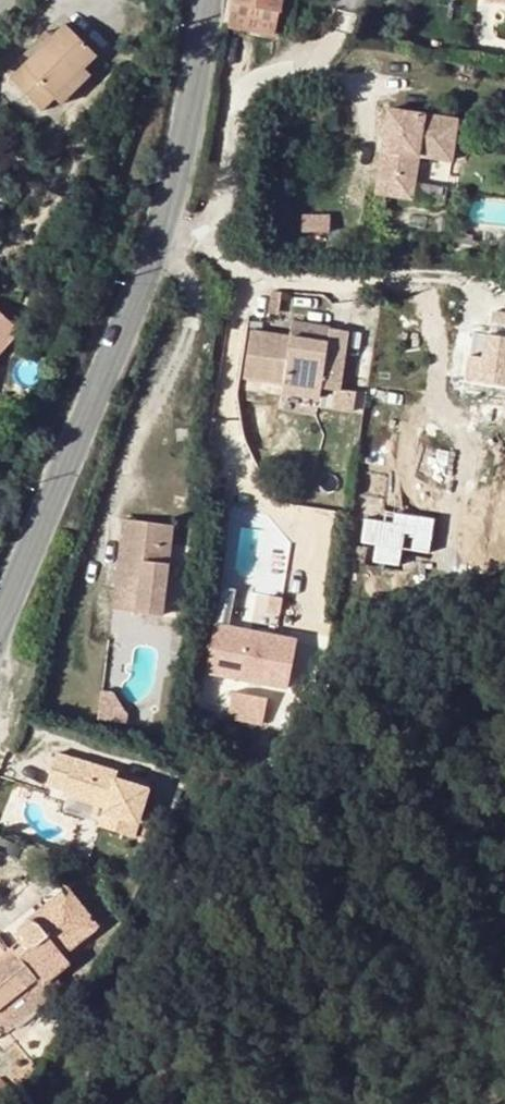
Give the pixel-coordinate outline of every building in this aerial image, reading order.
[(234,5),(277,12),(279,0),(235,0),(234,5)] [(231,29),(258,34),(273,36),(277,12),(234,5),(231,29)] [(45,45),(10,79),(42,111),(55,98),(85,68),(99,55),(67,24),(53,37),(45,45)] [(40,40),(45,45),(53,37),(48,31),(40,40)] [(85,68),(55,98),(62,105),(92,75),(85,68)] [(458,121),(388,111),(379,172),(395,176),(393,197),(412,200),(418,158),(451,163),(458,121)] [(395,176),(379,172),(375,193),(393,197),(395,176)] [(325,215),(297,215),(297,231),(324,231),(325,215)] [(0,308),(0,353),(23,324),(0,308)] [(481,334),(478,356),(470,355),(466,380),(483,382),(481,395),(504,398),(504,313),(494,311),(491,335),(481,334)] [(300,318),(298,331),(330,336),(332,323),(300,318)] [(326,366),(324,382),(340,384),(343,385),(351,325),(332,323),(330,336),(326,366)] [(298,331),(254,324),(246,371),(289,378),(324,383),(324,382),(326,366),(330,336),(298,331)] [(473,333),(470,355),(478,356),(481,334),(473,333)] [(343,385),(340,384),(337,403),(354,405),(356,387),(343,385)] [(125,510),(118,575),(140,577),(141,568),(129,566),(136,511),(125,510)] [(164,616),(173,535),(158,533),(159,513),(136,511),(129,566),(141,568),(140,577),(118,575),(114,610),(154,615),(164,616)] [(175,515),(159,513),(158,533),(173,535),(175,515)] [(223,590),(208,677),(291,690),(299,642),(231,630),(237,592),(223,590)] [(236,696),(232,721),(267,727),(271,701),(236,696)] [(116,773),(55,753),(44,784),(63,790),(61,794),(103,809),(97,826),(130,839),(147,790),(116,778),(116,773)] [(67,887),(27,921),(36,921),(41,925),(67,902),(78,916),(86,910),(67,887)] [(98,925),(86,910),(78,916),(67,902),(41,925),(36,921),(27,921),(22,924),(18,928),(18,935),(19,941),(22,946),(15,952),(12,947),(0,957),(0,1024),(6,1031),(50,995),(42,984),(69,962),(63,954),(98,925)]
